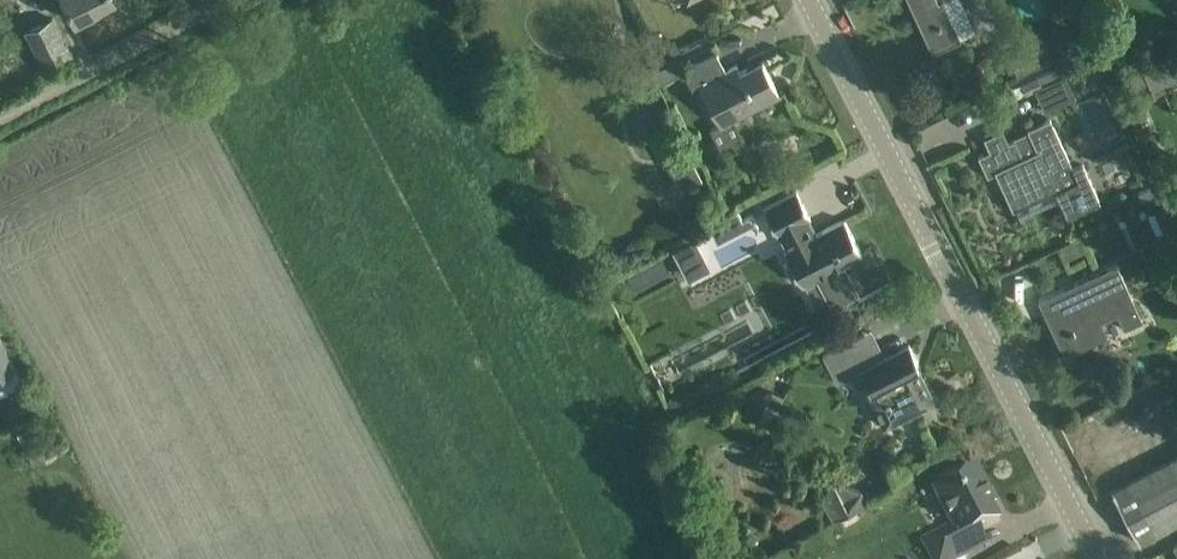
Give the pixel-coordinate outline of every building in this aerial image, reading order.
[(115,0),(65,0),(76,21),(116,1),(115,0)] [(960,38),(951,20),(942,0),(908,0),(932,51),(960,38)] [(25,32),(46,72),(73,58),(52,18),(25,32)] [(1084,46),(1101,40),(1094,23),(1078,30),(1084,46)] [(669,40),(661,44),(667,57),(679,50),(675,43),(669,40)] [(1053,61),(1044,41),(1008,58),(1017,78),(1053,61)] [(699,87),(719,124),(710,129),(720,149),(740,138),(731,120),(779,95),(762,61),(740,72),(737,66),(726,71),(716,53),(683,71),(693,90),(699,87)] [(1168,57),(1126,77),(1136,99),(1153,92),(1154,95),(1176,84),(1176,76),(1168,57)] [(671,62),(652,73),(659,85),(678,75),(671,62)] [(1073,70),(1064,75),(1056,79),(1051,70),(1037,77),(1037,76),(1020,84),(1020,82),(1003,90),(1008,102),(1035,90),(1045,112),(1076,98),(1074,96),(1082,92),(1073,70)] [(1079,102),(1099,141),(1118,132),(1098,92),(1079,102)] [(637,133),(646,133),(651,125),(659,126),(664,118),(659,109),(652,109),(648,101),(637,101),(633,109),(637,117),(632,125),(637,133)] [(1015,200),(1037,190),(1051,184),(1062,208),(1064,207),(1068,217),(1100,202),(1083,165),(1072,169),(1048,119),(1026,130),(1027,134),(1009,142),(1003,130),(983,138),(989,151),(978,156),(987,177),(999,171),(1016,208),(1018,207),(1015,200)] [(681,142),(661,152),(682,192),(702,181),(681,142)] [(1156,196),(1151,186),(1137,192),(1142,203),(1156,196)] [(775,203),(764,208),(778,235),(780,234),(787,249),(784,251),(802,285),(804,284),(805,285),(817,279),(818,281),(830,305),(856,292),(841,264),(862,254),(844,220),(818,233),(810,218),(796,191),(775,203)] [(1169,228),(1160,209),(1147,215),(1156,234),(1169,228)] [(672,251),(688,279),(711,267),(695,238),(672,251)] [(1085,251),(1079,238),(1062,247),(1068,260),(1085,251)] [(640,290),(670,274),(663,260),(633,276),(640,290)] [(1105,337),(1097,319),(1116,311),(1124,328),(1141,321),(1114,265),(1074,283),(1077,290),(1068,294),(1065,287),(1038,299),(1064,356),(1105,337)] [(884,427),(913,412),(934,401),(915,364),(918,363),(909,345),(884,358),(870,331),(823,355),(837,384),(861,372),(869,388),(877,384),(885,399),(873,405),(884,427)] [(0,338),(0,389),(12,383),(7,374),(16,369),(0,338)] [(24,386),(2,396),(13,419),(35,408),(24,386)] [(1133,479),(1112,490),(1139,541),(1160,530),(1176,521),(1176,457),(1133,479)] [(968,555),(987,546),(979,531),(1000,520),(991,505),(996,502),(980,472),(975,472),(973,469),(933,490),(951,526),(921,542),(930,558),(961,558),(968,555)] [(823,502),(833,520),(866,501),(861,490),(860,492),(831,481),(823,502)] [(712,483),(704,488),(711,501),(725,495),(721,487),(712,483)]
